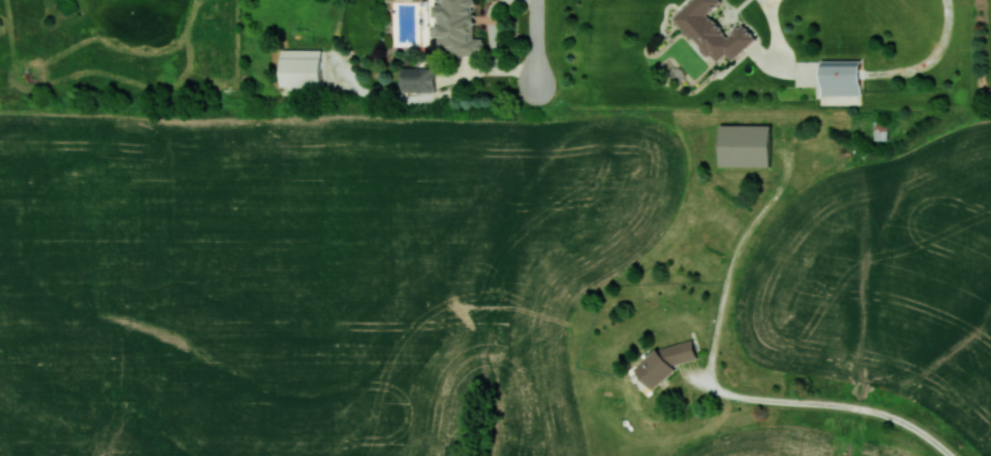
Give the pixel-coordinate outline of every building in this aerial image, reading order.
[(484,38),(475,38),(476,14),(473,13),(474,0),(439,0),(439,5),(434,5),(434,17),(440,17),(440,26),(435,26),(434,36),(439,37),(439,47),(456,47),(455,54),(484,55),(484,38)] [(708,56),(712,53),(719,62),(728,54),(733,60),(757,39),(744,23),(729,36),(710,13),(724,1),(723,0),(694,0),(674,17),(708,56)] [(283,86),(322,86),(323,50),(283,49),(283,86)] [(822,95),(861,94),(861,59),(822,60),(822,95)] [(403,91),(436,92),(437,67),(403,67),(403,91)] [(721,166),(771,166),(772,125),(721,124),(721,166)] [(653,389),(676,369),(674,363),(697,359),(694,340),(660,347),(635,368),(653,389)]
